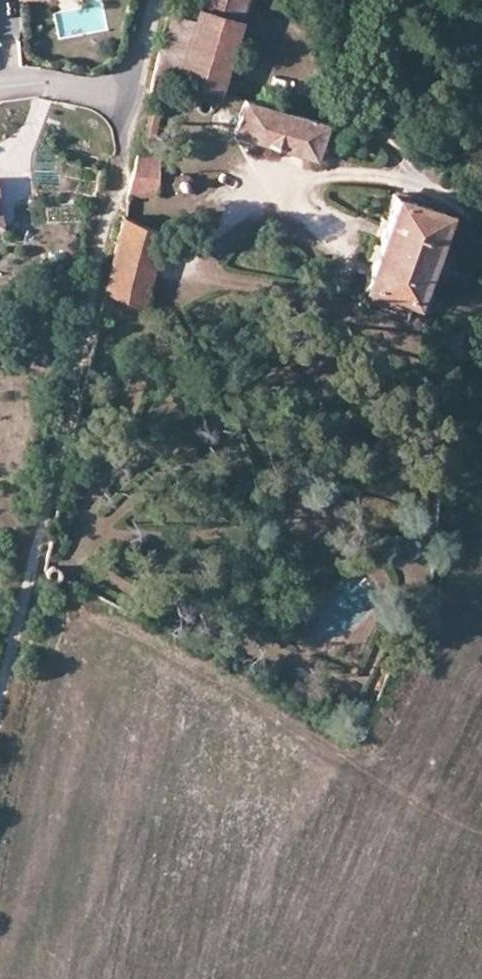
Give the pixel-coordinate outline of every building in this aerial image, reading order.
[(176,69),(225,84),(250,0),(197,0),(194,11),(176,69)] [(157,63),(176,69),(194,11),(170,5),(157,63)] [(328,122),(248,97),(245,112),(227,107),(223,120),(240,125),(238,132),(258,138),(318,157),(328,122)] [(212,103),(210,101),(208,100),(205,99),(203,100),(200,101),(199,102),(198,105),(197,107),(198,110),(199,112),(200,114),(203,115),(205,115),(208,115),(210,114),(212,112),(213,110),(213,107),(213,105),(212,103)] [(155,196),(161,155),(136,154),(133,163),(126,195),(155,196)] [(182,183),(183,185),(185,187),(187,187),(190,185),(191,183),(191,181),(189,179),(187,178),(184,178),(182,180),(182,183)] [(9,229),(3,186),(0,182),(0,230),(9,229)] [(433,232),(443,235),(451,212),(440,207),(443,203),(394,188),(386,212),(379,211),(378,219),(383,221),(380,230),(358,297),(408,312),(422,268),(433,232)] [(123,208),(110,267),(101,306),(135,322),(139,302),(149,305),(166,227),(123,208)] [(431,270),(443,235),(433,232),(422,268),(431,270)] [(324,700),(319,712),(330,717),(335,705),(324,700)]
